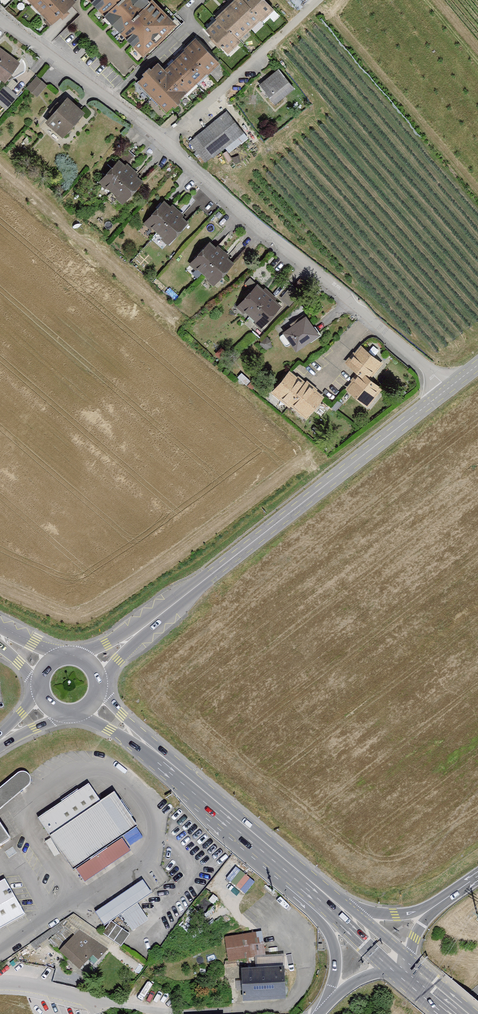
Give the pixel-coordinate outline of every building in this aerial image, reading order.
[(49,23),(74,0),(27,0),(49,23)] [(104,15),(120,0),(90,0),(104,15)] [(104,15),(120,30),(150,0),(120,0),(104,15)] [(152,0),(150,0),(120,30),(118,32),(142,56),(176,24),(152,0)] [(216,17),(239,40),(260,18),(242,0),(234,0),(216,17)] [(260,18),(262,20),(274,7),(267,0),(242,0),(260,18)] [(239,40),(216,17),(206,28),(228,50),(239,40)] [(197,38),(185,50),(207,74),(219,62),(197,38)] [(4,81),(18,60),(0,47),(0,79),(4,81)] [(165,69),(156,60),(135,81),(167,112),(207,74),(185,50),(165,69)] [(277,68),(258,84),(276,105),(294,89),(277,68)] [(45,85),(35,76),(25,87),(36,96),(45,85)] [(5,86),(0,92),(0,104),(6,109),(17,96),(5,86)] [(85,110),(66,95),(46,121),(64,136),(85,110)] [(243,132),(227,110),(187,140),(204,162),(243,132)] [(141,181),(115,160),(97,183),(124,203),(141,181)] [(164,198),(143,222),(170,245),(191,221),(164,198)] [(208,241),(189,263),(216,287),(236,266),(208,241)] [(282,305),(256,284),(239,307),(265,327),(282,305)] [(307,315),(282,332),(295,352),(321,336),(307,315)] [(382,363),(361,346),(348,361),(359,370),(369,378),(382,363)] [(323,396),(288,370),(271,392),(306,419),(323,396)] [(380,387),(369,378),(359,370),(344,388),(366,405),(380,387)] [(29,785),(30,781),(30,776),(27,773),(22,772),(18,773),(0,787),(0,808),(29,785)] [(36,821),(50,840),(100,805),(87,788),(36,821)] [(75,872),(121,841),(137,830),(113,796),(100,805),(50,840),(73,874),(75,872)] [(11,838),(0,823),(0,845),(11,838)] [(121,841),(75,872),(83,885),(129,855),(121,841)] [(242,887),(250,878),(246,874),(238,884),(242,887)] [(0,882),(0,928),(25,914),(5,879),(0,882)] [(144,881),(95,913),(105,926),(121,915),(133,932),(150,920),(138,903),(152,894),(144,881)] [(78,930),(60,951),(81,969),(94,956),(99,960),(109,949),(78,930)] [(258,933),(226,938),(230,960),(262,955),(258,933)] [(283,966),(242,970),(244,1002),(286,999),(283,966)]
